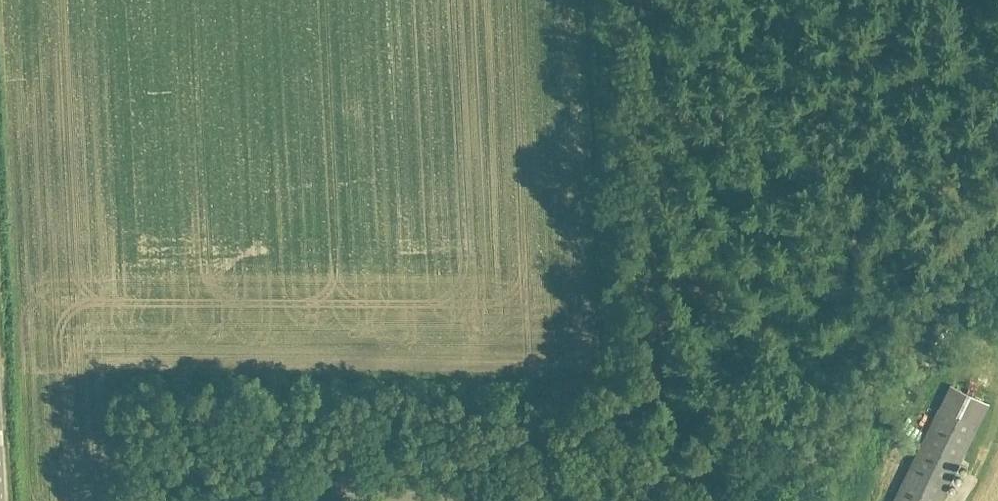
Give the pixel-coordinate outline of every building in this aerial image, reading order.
[(978,428),(990,404),(950,384),(938,408),(923,401),(874,500),(942,500),(978,428)]
